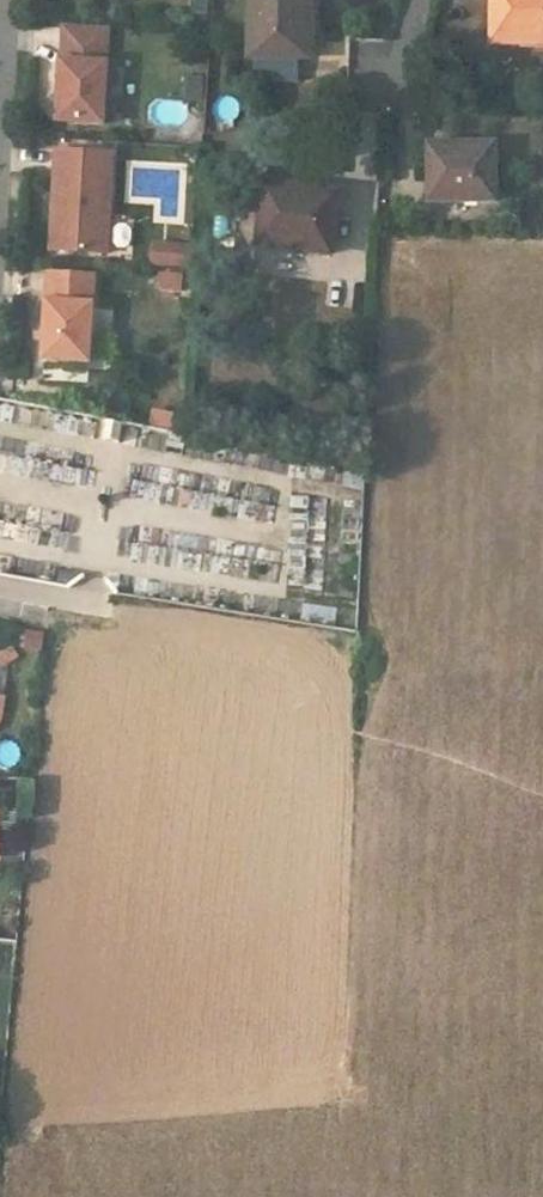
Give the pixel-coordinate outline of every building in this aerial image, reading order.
[(251,58),(256,58),(299,58),(307,58),(307,10),(312,10),(312,0),(252,0),(251,58)] [(494,44),(540,44),(540,35),(542,35),(542,0),(494,0),(494,44)] [(62,61),(58,121),(103,123),(105,64),(104,64),(106,31),(64,28),(63,61),(62,61)] [(256,58),(256,80),(299,80),(299,58),(256,58)] [(458,145),(431,145),(432,202),(496,202),(496,148),(458,150),(458,145)] [(113,154),(58,151),(55,197),(63,197),(59,250),(107,253),(113,154)] [(293,185),(268,183),(260,246),(332,254),(338,194),(293,189),(293,185)] [(63,197),(55,197),(51,249),(59,250),(63,197)] [(175,265),(177,246),(155,245),(154,263),(175,265)] [(194,266),(195,247),(177,246),(175,265),(194,266)] [(95,276),(51,273),(46,359),(90,362),(95,276)] [(121,575),(118,595),(130,597),(134,577),(121,575)] [(11,724),(19,673),(2,648),(0,647),(0,727),(11,724)]
